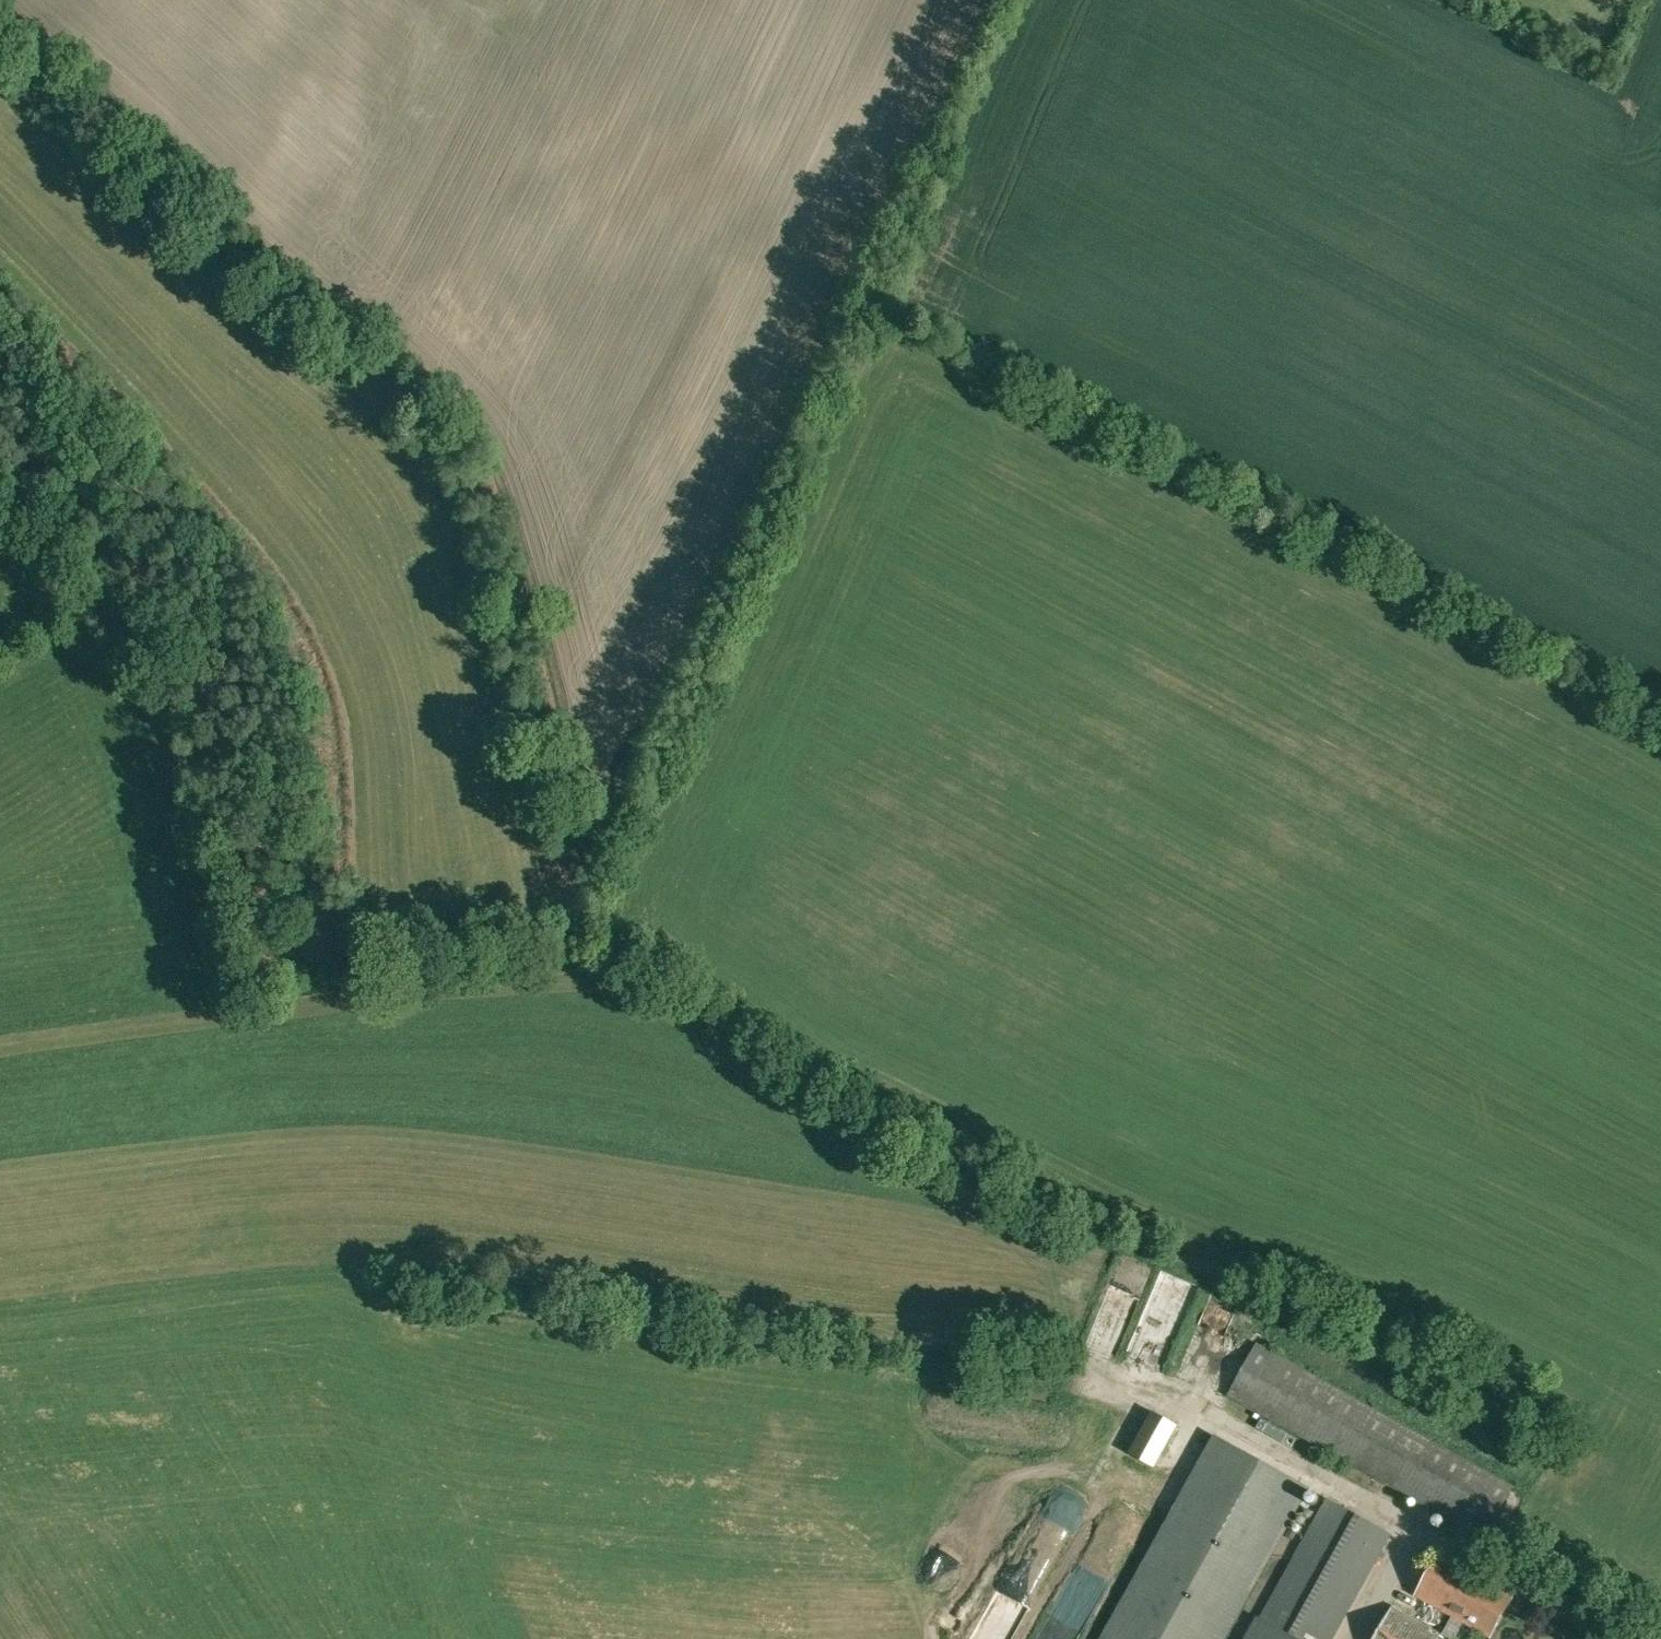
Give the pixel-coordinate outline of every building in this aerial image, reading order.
[(1483,1540),(1514,1485),(1257,1343),(1227,1397),(1483,1540)] [(1213,1437),(1102,1638),(1225,1638),(1308,1489),(1213,1437)] [(1258,1619),(1260,1620),(1249,1638),(1335,1638),(1392,1535),(1325,1497),(1258,1619)] [(1512,1598),(1438,1556),(1416,1594),(1453,1615),(1442,1634),(1392,1606),(1374,1638),(1451,1638),(1462,1620),(1490,1636),(1512,1598)]
